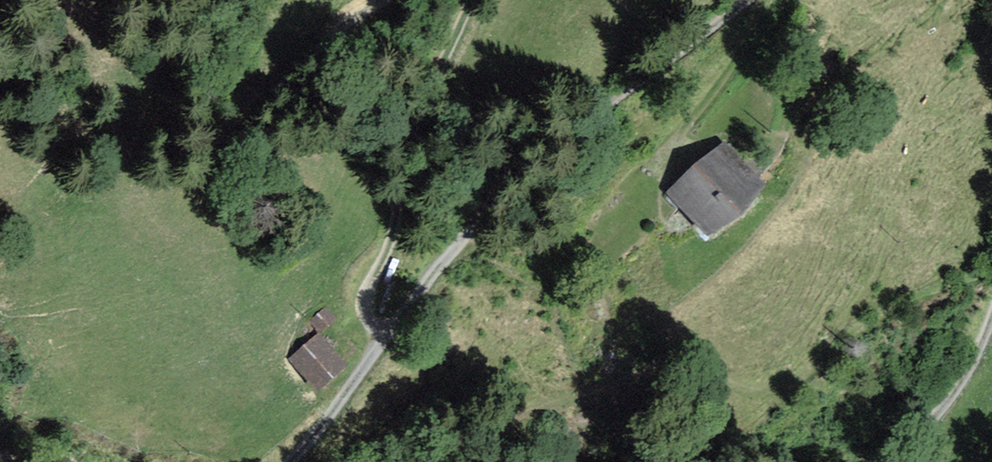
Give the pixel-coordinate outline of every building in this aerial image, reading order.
[(757,186),(724,149),(676,191),(710,229),(757,186)] [(333,318),(325,308),(310,320),(318,330),(333,318)] [(318,335),(317,335),(288,357),(314,390),(343,368),(318,335)]
